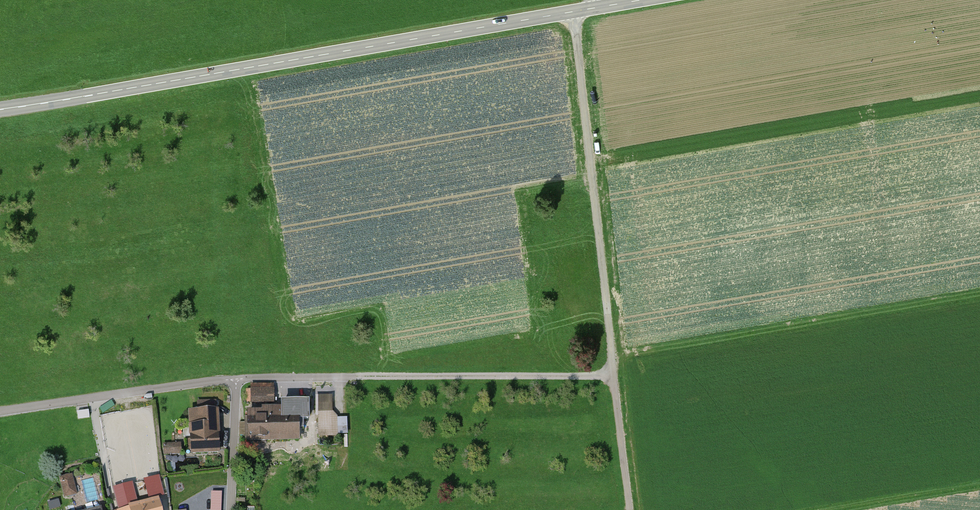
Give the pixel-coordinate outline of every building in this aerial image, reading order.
[(251,391),(251,402),(274,402),(274,391),(251,391)] [(331,396),(316,396),(316,413),(319,413),(319,434),(331,434),(331,396)] [(248,417),(249,440),(298,439),(298,419),(308,419),(308,402),(283,403),(283,412),(273,413),(274,410),(250,410),(250,417),(248,417)] [(218,452),(216,406),(197,407),(198,413),(190,413),(192,453),(218,452)] [(180,443),(163,445),(164,454),(181,453),(180,443)] [(66,495),(79,492),(74,470),(60,473),(66,495)] [(123,509),(163,509),(161,501),(123,509)]
